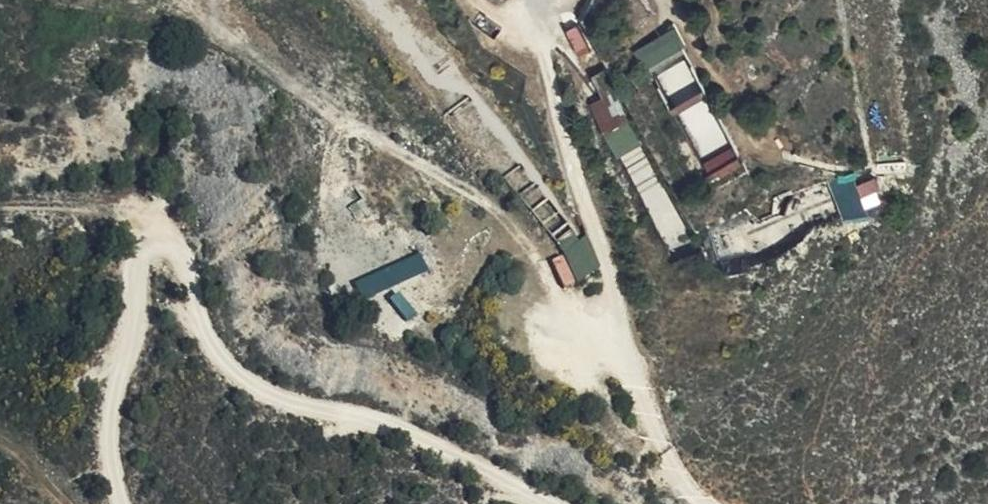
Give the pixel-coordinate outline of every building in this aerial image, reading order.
[(649,69),(685,49),(673,27),(636,47),(649,69)] [(597,73),(603,94),(618,89),(612,68),(597,73)] [(620,155),(647,142),(619,90),(592,103),(620,155)] [(744,163),(738,146),(706,157),(712,174),(744,163)] [(871,211),(865,193),(882,188),(876,170),(834,182),(844,219),(871,211)] [(420,249),(354,284),(363,301),(429,267),(420,249)]
